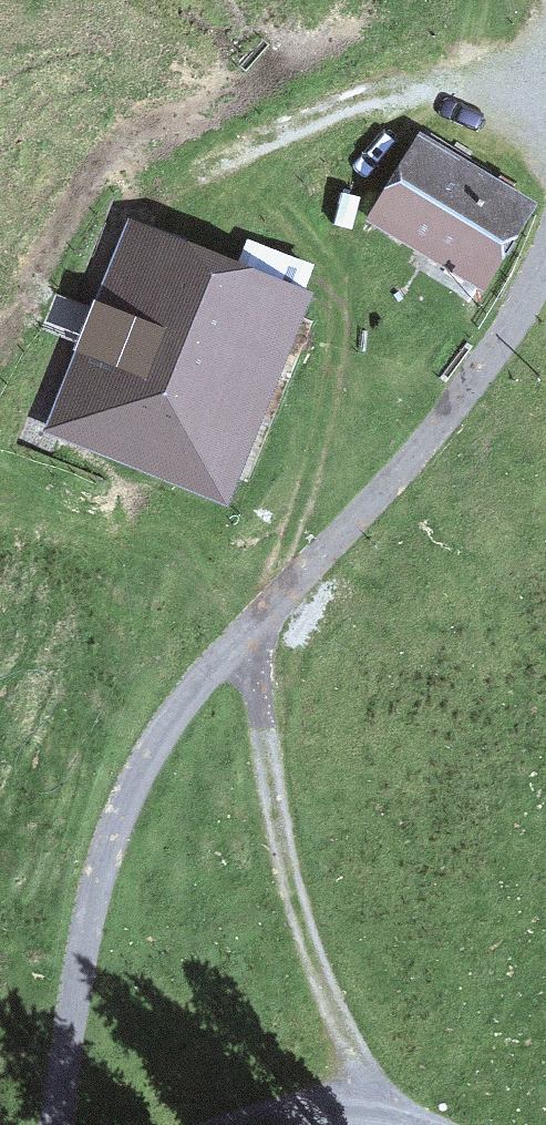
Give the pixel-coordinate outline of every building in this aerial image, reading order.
[(424,143),(381,218),(481,276),(525,202),(424,143)] [(289,301),(141,236),(68,419),(221,482),(289,301)]
